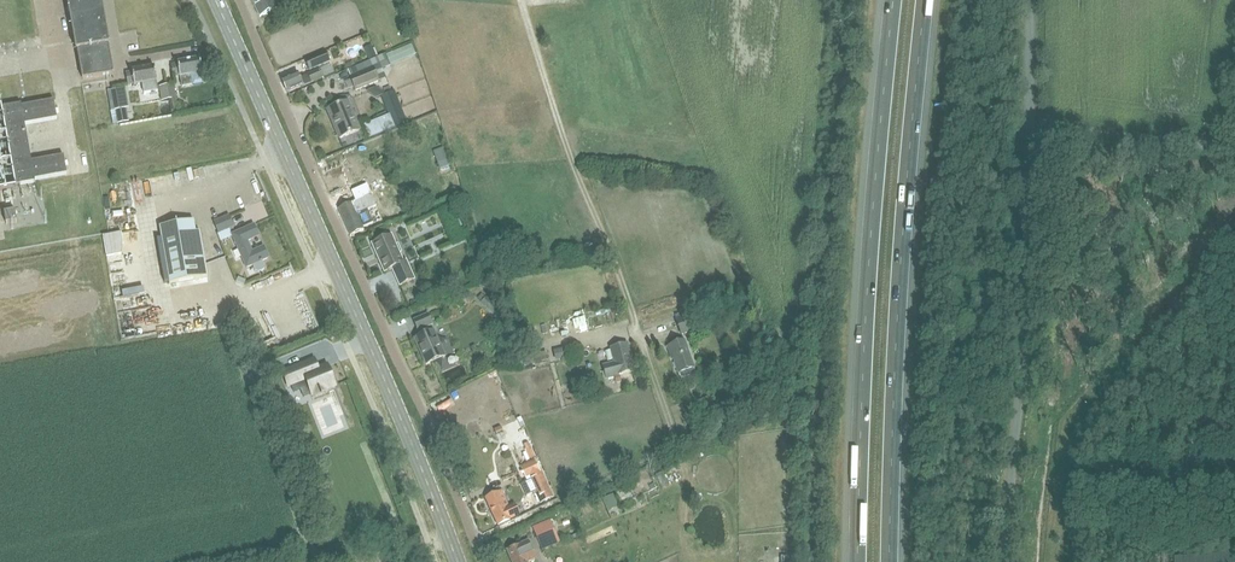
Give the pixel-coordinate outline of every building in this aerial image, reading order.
[(76,51),(78,51),(83,80),(114,75),(109,46),(110,45),(102,0),(67,0),(76,51)] [(260,17),(277,9),(273,0),(252,0),(260,17)] [(358,42),(362,53),(369,51),(365,39),(358,42)] [(371,62),(373,68),(350,78),(356,91),(379,82),(375,73),(416,55),(412,45),(371,62)] [(306,62),(310,71),(330,62),(327,53),(306,62)] [(180,78),(192,76),(194,85),(204,84),(202,74),(200,60),(177,64),(177,65),(171,66),(174,78),(180,77),(180,78)] [(157,82),(155,68),(132,72),(132,73),(126,74),(128,86),(134,85),(134,86),(143,84),(144,94),(158,91),(158,92),(159,92),(157,82)] [(298,74),(293,76),(282,81),(288,94),(323,78),(320,70),(300,79),(298,74)] [(178,111),(174,85),(167,86),(169,100),(171,112),(178,111)] [(169,100),(167,86),(159,87),(162,102),(169,100)] [(126,88),(108,92),(111,107),(128,104),(126,88)] [(392,93),(384,96),(396,126),(404,123),(392,93)] [(16,188),(16,186),(35,183),(35,180),(67,175),(64,156),(32,162),(25,125),(57,119),(54,101),(22,107),(21,105),(2,108),(2,106),(0,106),(0,191),(16,188)] [(347,102),(339,106),(328,110),(340,139),(359,131),(347,102)] [(357,117),(361,129),(376,125),(373,113),(357,117)] [(440,169),(452,165),(445,148),(434,152),(440,169)] [(119,164),(120,171),(135,169),(134,162),(119,164)] [(185,163),(174,167),(179,184),(190,180),(185,163)] [(137,192),(143,191),(140,177),(133,179),(137,192)] [(374,201),(367,185),(350,192),(355,202),(339,210),(350,236),(364,230),(362,226),(365,224),(361,215),(365,213),(363,210),(361,211),(356,201),(358,200),(361,207),(374,201)] [(4,214),(6,225),(17,223),(15,212),(4,214)] [(214,223),(219,234),(234,228),(229,217),(214,223)] [(160,228),(170,284),(209,277),(201,232),(196,233),(194,221),(160,228)] [(254,226),(232,236),(247,268),(253,265),(256,271),(258,272),(263,270),(264,267),(262,262),(269,259),(264,248),(252,252),(247,242),(259,237),(254,226)] [(391,237),(373,245),(385,272),(393,269),(400,286),(414,280),(406,262),(403,263),(399,254),(401,253),(398,245),(396,247),(391,237)] [(115,290),(137,292),(137,284),(115,283),(115,290)] [(492,305),(486,298),(482,303),(488,309),(492,305)] [(563,327),(577,322),(573,313),(560,318),(563,327)] [(170,316),(161,318),(163,327),(172,325),(170,316)] [(415,340),(426,366),(445,357),(433,331),(429,334),(426,328),(432,325),(428,316),(414,322),(418,331),(421,330),(424,336),(415,340)] [(693,316),(688,317),(677,321),(681,335),(697,329),(693,316)] [(684,342),(669,347),(679,374),(680,377),(681,379),(684,379),(693,376),(694,374),(694,372),(693,369),(694,369),(684,342)] [(546,345),(547,354),(559,352),(558,344),(546,345)] [(631,362),(627,345),(611,349),(615,364),(603,367),(606,379),(634,372),(632,364),(633,364),(632,362),(631,362)] [(534,357),(540,355),(537,347),(531,349),(534,357)] [(315,360),(285,372),(290,386),(306,380),(312,396),(313,396),(327,391),(326,390),(335,387),(327,367),(318,370),(315,360)] [(531,476),(537,492),(542,503),(551,498),(535,463),(522,469),(526,478),(531,476)] [(502,492),(497,494),(486,499),(498,525),(519,516),(514,506),(509,508),(502,492)] [(613,494),(602,499),(607,510),(618,505),(613,494)] [(611,519),(586,531),(588,536),(614,525),(611,519)] [(534,531),(540,544),(557,537),(552,523),(534,531)] [(508,551),(513,561),(528,561),(535,559),(528,543),(508,551)] [(1173,561),(1234,561),(1234,553),(1173,557),(1173,561)]
